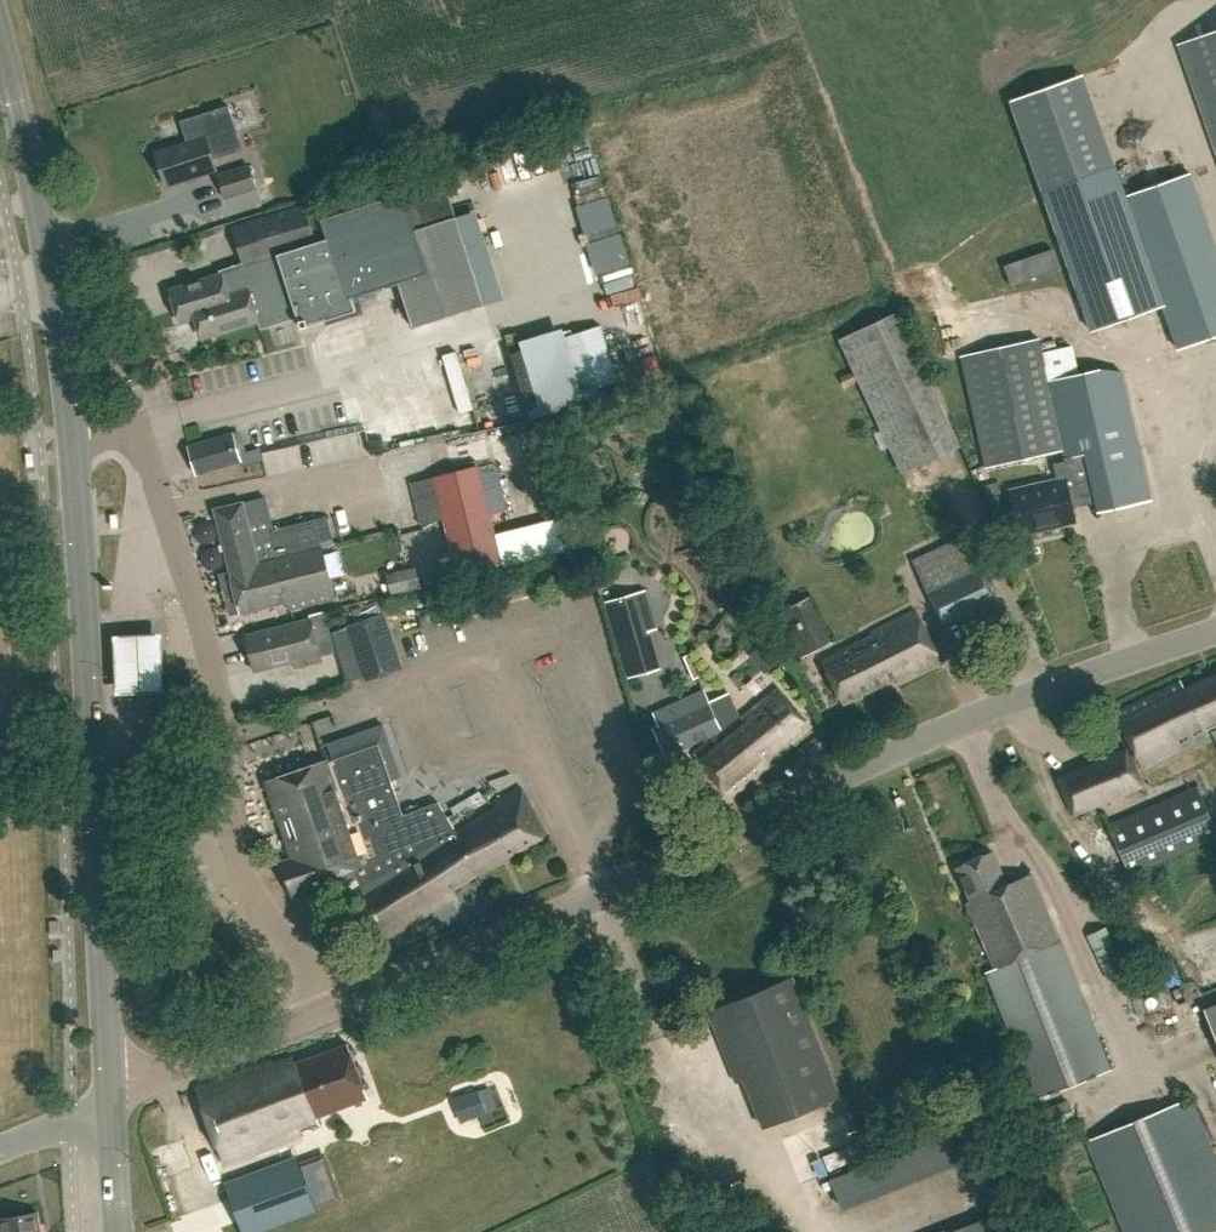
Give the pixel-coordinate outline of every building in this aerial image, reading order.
[(1175,44),(1215,159),(1215,29),(1175,44)] [(1181,348),(1112,167),(1078,75),(1007,98),(1041,192),(1090,331),(1160,306),(1176,350),(1181,348)] [(1122,112),(1136,144),(1154,136),(1140,105),(1122,112)] [(215,173),(204,140),(153,157),(164,190),(215,173)] [(1124,168),(1128,178),(1149,170),(1145,160),(1124,168)] [(255,190),(247,165),(216,175),(223,199),(255,190)] [(1112,167),(1181,348),(1215,336),(1215,249),(1189,172),(1125,195),(1115,166),(1112,167)] [(437,184),(320,219),(326,238),(315,241),(304,204),(228,227),(242,272),(257,268),(279,261),(299,327),(355,310),(351,297),(404,281),(414,317),(468,301),(444,220),(456,217),(448,191),(440,193),(437,184)] [(584,221),(610,212),(606,200),(581,209),(584,221)] [(600,247),(604,276),(624,273),(620,244),(600,247)] [(265,295),(257,268),(242,272),(172,294),(181,324),(198,320),(204,341),(260,324),(252,299),(265,295)] [(896,311),(840,338),(902,472),(959,446),(896,311)] [(566,328),(524,340),(540,399),(582,387),(566,328)] [(476,391),(519,375),(510,351),(496,357),(490,340),(469,348),(474,360),(466,363),(476,391)] [(1048,383),(1039,342),(962,359),(987,471),(1063,454),(1066,466),(1053,469),(1057,486),(1009,496),(1018,536),(1075,524),(1072,510),(1098,504),(1100,514),(1150,503),(1122,374),(1103,371),(1048,383)] [(458,351),(445,356),(464,413),(478,409),(458,351)] [(513,412),(528,406),(520,388),(506,394),(513,412)] [(288,422),(274,424),(277,446),(291,444),(288,422)] [(241,461),(232,431),(185,445),(194,475),(241,461)] [(266,453),(269,464),(328,451),(325,439),(266,453)] [(498,467),(480,472),(490,515),(509,510),(498,467)] [(478,470),(437,480),(460,574),(501,564),(478,470)] [(244,506),(215,514),(231,575),(231,576),(242,617),(290,605),(292,613),(336,601),(321,544),(280,555),(266,502),(244,508),(244,506)] [(508,531),(495,534),(503,566),(515,563),(508,531)] [(995,600),(966,536),(912,560),(941,624),(995,600)] [(647,590),(609,600),(631,679),(669,669),(647,590)] [(776,613),(801,658),(826,644),(801,599),(776,613)] [(401,669),(382,611),(344,624),(363,681),(401,669)] [(246,640),(255,674),(291,664),(293,672),(319,666),(314,643),(331,639),(324,614),(245,634),(246,640)] [(937,664),(913,614),(872,634),(821,664),(840,705),(891,680),(894,685),(937,664)] [(125,648),(114,659),(115,687),(128,698),(166,696),(163,646),(145,647),(145,640),(139,640),(139,647),(125,648)] [(1185,692),(1180,682),(1115,714),(1142,768),(1206,736),(1203,730),(1215,724),(1215,677),(1185,692)] [(708,704),(703,692),(654,714),(659,726),(654,728),(666,757),(706,740),(710,745),(695,757),(730,800),(772,766),(768,760),(807,729),(778,693),(741,723),(738,721),(716,739),(713,735),(728,724),(718,700),(708,704)] [(383,724),(357,732),(384,828),(376,833),(396,864),(360,887),(361,889),(356,893),(384,943),(451,904),(448,896),(477,874),(457,835),(456,833),(437,801),(400,813),(389,781),(400,778),(383,724)] [(384,828),(357,732),(326,743),(333,764),(326,766),(325,765),(266,785),(291,860),(281,863),(293,899),(337,884),(344,896),(360,887),(396,864),(376,833),(384,828)] [(1073,816),(1141,786),(1124,748),(1056,777),(1073,816)] [(1107,824),(1129,875),(1215,837),(1215,834),(1195,786),(1107,824)] [(458,835),(456,833),(457,835),(477,874),(481,871),(546,838),(519,790),(478,813),(482,820),(458,835)] [(1006,883),(992,853),(955,870),(969,901),(965,904),(985,946),(996,971),(987,975),(1037,1102),(1109,1075),(1097,1041),(1061,941),(1031,872),(1006,883)] [(1161,1000),(1183,995),(1176,968),(1154,974),(1161,1000)] [(794,981),(710,1015),(719,1037),(730,1063),(749,1055),(776,1123),(840,1097),(794,981)] [(1203,1008),(1215,1040),(1215,1003),(1203,1008)] [(367,1096),(348,1046),(294,1067),(291,1060),(274,1067),(272,1062),(197,1091),(225,1164),(302,1135),(300,1130),(316,1123),(313,1116),(367,1096)] [(476,1088),(448,1098),(457,1123),(484,1114),(476,1088)] [(1190,1096),(1084,1140),(1122,1231),(1213,1231),(1215,1231),(1215,1158),(1190,1096)] [(973,1133),(832,1175),(842,1208),(924,1184),(919,1168),(942,1162),(944,1170),(981,1159),(973,1133)] [(827,1172),(862,1161),(857,1145),(822,1155),(827,1172)] [(299,1163),(225,1190),(241,1231),(254,1231),(316,1210),(299,1163)] [(1003,1210),(949,1231),(1012,1231),(1003,1210)] [(37,1214),(2,1220),(2,1224),(0,1224),(0,1231),(40,1231),(37,1214)]
